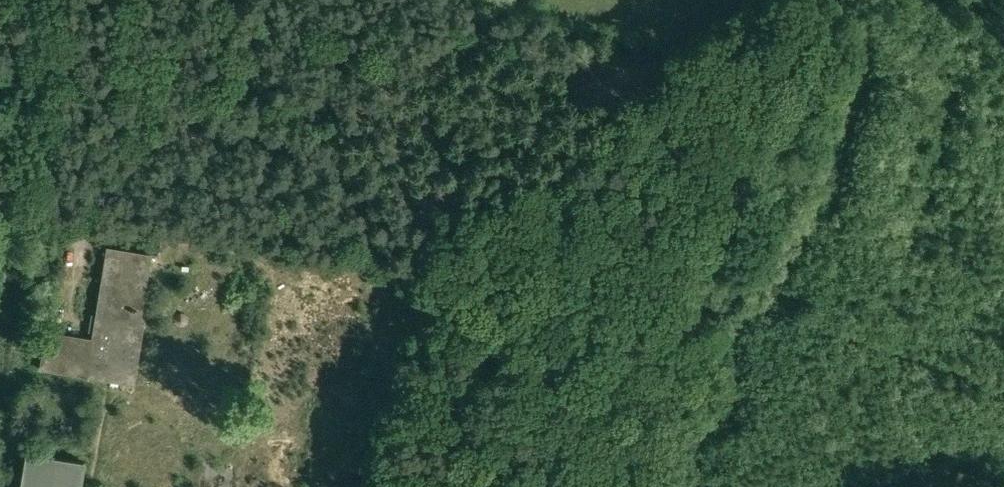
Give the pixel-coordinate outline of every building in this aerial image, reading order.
[(106,246),(95,315),(91,314),(89,332),(92,333),(92,338),(46,330),(39,370),(134,385),(144,323),(142,322),(151,254),(106,246)] [(85,462),(27,452),(20,486),(81,486),(85,462)]
